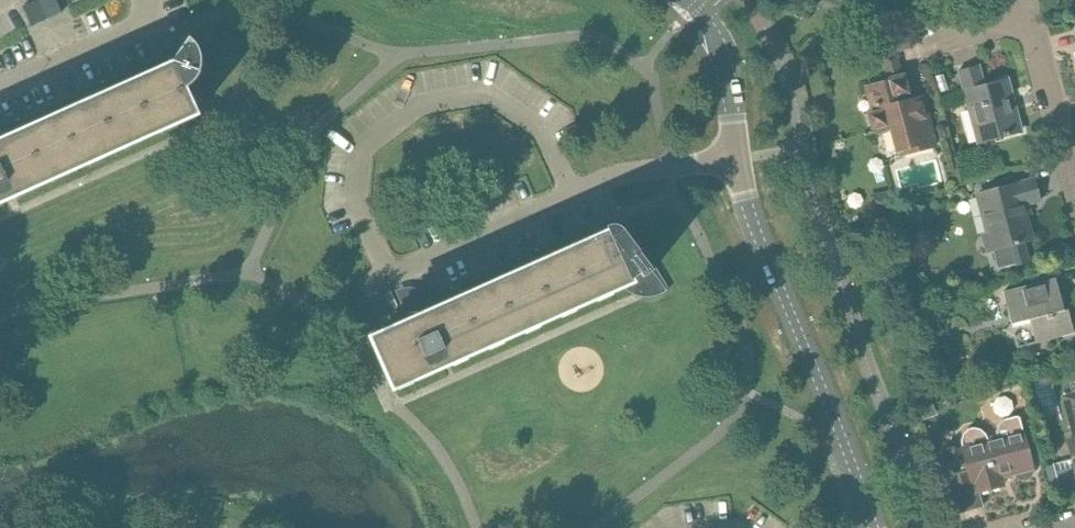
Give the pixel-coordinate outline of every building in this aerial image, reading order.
[(23,6),(31,26),(62,12),(57,0),(37,0),(23,6)] [(905,27),(877,34),(890,81),(866,88),(873,113),(868,114),(872,128),(876,127),(878,132),(894,128),(901,154),(936,145),(923,97),(907,101),(901,78),(894,50),(910,46),(905,27)] [(7,199),(15,196),(196,114),(197,114),(185,89),(188,88),(190,87),(192,85),(193,84),(195,82),(197,81),(198,78),(200,76),(201,74),(202,72),(202,69),(203,67),(203,64),(203,62),(203,59),(203,56),(202,54),(201,52),(200,49),(199,47),(198,45),(196,43),(194,41),(193,39),(190,38),(181,50),(177,49),(173,48),(168,49),(167,50),(166,51),(165,52),(164,53),(163,54),(162,55),(161,57),(161,58),(160,59),(160,61),(159,62),(159,64),(159,65),(159,66),(160,68),(160,69),(161,71),(161,72),(162,73),(163,74),(11,143),(10,140),(8,138),(7,136),(5,135),(3,133),(1,131),(0,131),(0,202),(7,199)] [(1021,131),(1016,111),(1007,80),(983,86),(978,67),(960,72),(978,142),(1021,131)] [(1034,180),(978,194),(989,233),(981,235),(986,254),(994,252),(999,269),(1029,261),(1024,241),(1032,239),(1026,216),(1033,214),(1030,202),(1039,200),(1034,180)] [(374,342),(392,381),(395,387),(622,286),(625,289),(629,291),(632,293),(636,295),(641,296),(645,297),(650,297),(655,296),(659,294),(664,292),(668,290),(623,230),(622,229),(618,227),(617,226),(612,225),(609,227),(607,223),(606,223),(611,236),(431,316),(425,305),(405,314),(411,325),(374,342)] [(1056,278),(1003,292),(1013,328),(1031,323),(1036,342),(1074,332),(1068,309),(1064,310),(1056,278)] [(1070,384),(1073,394),(1063,396),(1074,439),(1069,440),(1073,458),(1053,463),(1059,485),(1060,484),(1059,481),(1074,476),(1074,382),(1070,384)] [(943,453),(952,486),(971,481),(972,484),(974,483),(977,492),(1003,485),(1001,476),(1015,473),(1016,477),(1016,478),(1017,479),(1018,481),(1019,482),(1021,482),(1022,483),(1024,483),(1025,483),(1027,483),(1028,482),(1030,482),(1031,481),(1032,479),(1033,478),(1033,477),(1033,475),(1034,474),(1033,472),(1020,420),(1005,424),(1000,429),(998,435),(999,440),(988,443),(987,437),(986,435),(985,433),(983,431),(982,430),(980,429),(977,428),(975,428),(973,428),(971,428),(969,429),(967,430),(965,432),(964,433),(963,435),(962,437),(961,440),(961,442),(962,444),(963,448),(943,453)]
